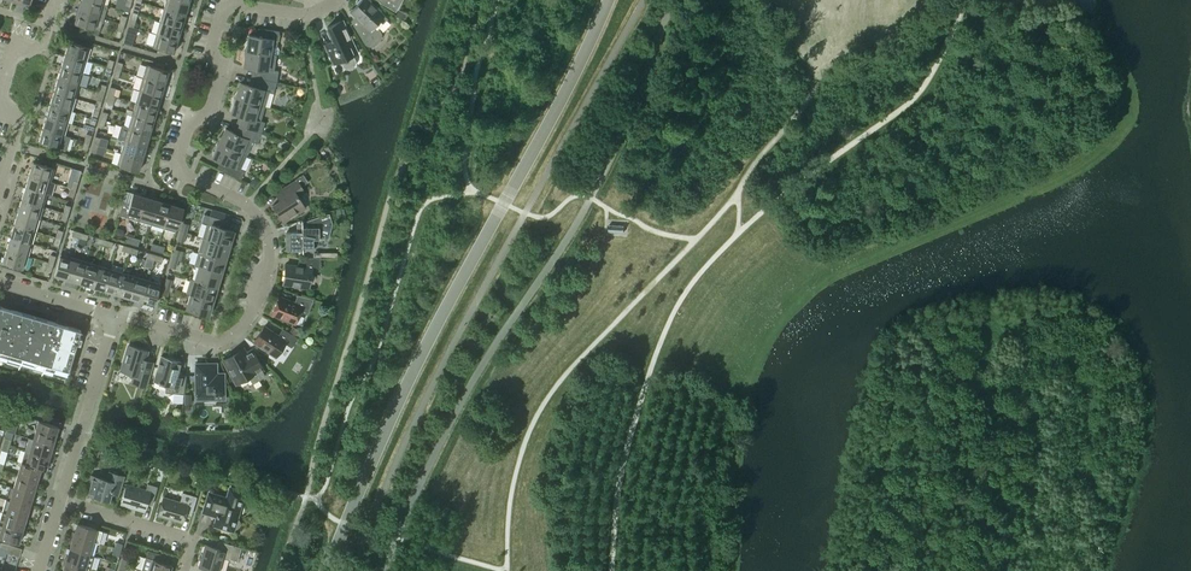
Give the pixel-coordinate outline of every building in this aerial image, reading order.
[(103,18),(107,6),(104,5),(104,4),(90,0),(81,0),(78,10),(103,18)] [(185,15),(188,2),(180,0),(166,0),(163,8),(185,15)] [(379,40),(380,39),(381,38),(381,36),(381,35),(381,33),(381,32),(380,30),(379,29),(378,28),(387,18),(368,0),(361,0),(350,12),(361,23),(356,29),(365,44),(366,45),(367,46),(369,46),(370,46),(372,46),(373,46),(375,45),(376,44),(379,40)] [(379,2),(395,11),(402,0),(380,0),(379,2)] [(159,21),(181,27),(185,15),(163,8),(159,21)] [(74,23),(99,30),(103,18),(78,10),(74,23)] [(399,10),(396,15),(402,19),(405,14),(399,10)] [(354,64),(354,61),(353,58),(351,55),(357,52),(342,20),(326,27),(333,40),(324,44),(333,63),(341,60),(342,63),(344,65),(346,67),(349,67),(352,66),(354,64)] [(156,33),(177,40),(181,27),(159,21),(156,33)] [(137,28),(133,27),(128,25),(123,43),(131,45),(137,28)] [(244,49),(244,50),(276,55),(276,54),(278,53),(278,48),(277,46),(279,31),(264,29),(263,37),(248,35),(247,43),(246,44),(246,45),(245,46),(245,47),(245,48),(244,49)] [(177,40),(156,33),(152,46),(173,53),(177,40)] [(65,54),(86,60),(90,47),(69,41),(65,54)] [(258,68),(257,77),(276,82),(278,70),(273,69),(276,55),(244,50),(244,52),(244,53),(244,56),(245,58),(244,66),(258,68)] [(61,66),(83,73),(86,60),(65,54),(61,66)] [(143,77),(164,83),(168,71),(146,64),(143,77)] [(61,66),(57,79),(79,85),(86,87),(90,75),(83,73),(61,66)] [(139,89),(160,96),(164,83),(143,77),(139,89)] [(234,95),(234,97),(264,106),(269,91),(273,93),(276,82),(257,77),(254,87),(240,82),(238,90),(236,91),(235,93),(234,95)] [(54,91),(75,98),(79,85),(57,79),(54,91)] [(110,86),(108,94),(113,95),(115,96),(118,97),(120,90),(115,88),(110,86)] [(135,102),(157,108),(160,96),(139,89),(135,102)] [(50,104),(71,110),(75,98),(54,91),(50,104)] [(115,96),(113,95),(108,94),(105,102),(113,104),(115,96)] [(245,116),(243,126),(261,133),(265,121),(260,120),(264,106),(234,97),(233,98),(233,100),(233,103),(233,105),(231,112),(245,116)] [(157,108),(135,102),(133,109),(127,108),(126,113),(131,114),(153,121),(157,108)] [(46,116),(68,122),(71,110),(50,104),(46,116)] [(100,105),(95,104),(91,116),(97,118),(100,105)] [(128,127),(149,133),(153,121),(131,114),(128,127)] [(68,122),(46,116),(42,129),(64,135),(68,122)] [(83,123),(82,127),(93,130),(94,126),(97,118),(91,116),(89,124),(83,123)] [(121,125),(117,137),(124,139),(146,146),(149,133),(128,127),(121,125)] [(218,140),(217,141),(246,155),(252,141),(257,143),(261,133),(243,126),(239,134),(225,128),(222,135),(221,136),(219,138),(218,140)] [(71,137),(64,135),(42,129),(39,141),(67,150),(71,137)] [(120,152),(142,158),(146,146),(124,139),(120,152)] [(246,155),(217,141),(216,143),(216,144),(216,145),(215,147),(215,148),(216,149),(212,156),(226,163),(222,170),(240,179),(244,170),(240,168),(246,155)] [(142,158),(120,152),(117,165),(138,171),(142,158)] [(29,174),(50,181),(54,168),(33,161),(29,174)] [(25,187),(47,193),(52,195),(55,182),(50,181),(29,174),(25,187)] [(283,198),(272,205),(283,222),(305,208),(297,195),(304,191),(301,186),(308,182),(303,174),(295,178),(296,180),(279,191),(283,198)] [(21,199),(43,206),(47,193),(25,187),(21,199)] [(126,191),(123,201),(130,203),(133,193),(126,191)] [(119,215),(138,221),(146,197),(133,193),(130,203),(123,201),(119,215)] [(151,224),(158,200),(146,197),(138,221),(151,224)] [(18,212),(39,218),(43,206),(21,199),(18,212)] [(158,200),(151,224),(163,228),(170,204),(158,200)] [(183,208),(170,204),(163,228),(176,232),(177,227),(178,227),(183,208)] [(14,224),(35,231),(39,218),(18,212),(14,224)] [(301,221),(301,227),(302,232),(286,232),(286,250),(302,250),(302,252),(303,252),(303,250),(313,250),(313,238),(329,238),(333,223),(329,213),(301,221)] [(204,214),(202,222),(207,223),(202,237),(230,245),(234,231),(225,228),(227,221),(204,214)] [(180,230),(186,232),(188,224),(183,222),(180,230)] [(623,232),(624,225),(609,223),(609,231),(623,232)] [(10,237),(32,243),(35,231),(14,224),(10,237)] [(186,232),(180,230),(178,239),(183,240),(186,232)] [(131,243),(133,237),(127,235),(125,241),(131,243)] [(32,243),(10,237),(6,249),(28,256),(32,243)] [(198,251),(225,259),(230,245),(202,237),(198,251)] [(156,251),(158,245),(152,243),(150,249),(156,251)] [(172,258),(178,260),(181,250),(175,248),(172,258)] [(28,256),(6,249),(3,262),(24,268),(28,256)] [(194,265),(221,273),(225,259),(198,251),(194,264),(194,265)] [(60,253),(54,275),(67,279),(73,257),(60,253)] [(73,257),(67,279),(79,282),(86,261),(73,257)] [(318,269),(320,257),(301,257),(300,266),(285,264),(282,283),(308,287),(311,268),(318,269)] [(178,260),(172,258),(169,267),(176,268),(178,260)] [(86,261),(79,282),(92,286),(98,265),(86,261)] [(112,264),(110,268),(104,290),(116,294),(123,272),(124,268),(112,264)] [(98,265),(92,286),(104,290),(110,268),(98,265)] [(189,278),(217,287),(221,273),(194,265),(198,266),(194,279),(190,278),(189,278)] [(129,297),(135,276),(123,272),(116,294),(129,297)] [(135,276),(129,297),(141,301),(148,280),(135,276)] [(164,286),(169,287),(172,279),(166,278),(164,286)] [(185,292),(213,301),(217,287),(189,278),(189,279),(190,279),(186,292),(185,292)] [(148,280),(141,301),(154,305),(161,283),(148,280)] [(169,287),(164,286),(161,294),(167,296),(169,287)] [(213,301),(185,292),(185,293),(190,294),(186,308),(209,315),(213,301)] [(308,313),(314,299),(297,294),(294,302),(279,296),(271,314),(295,323),(300,310),(308,313)] [(65,382),(80,329),(0,305),(0,363),(65,382)] [(291,347),(298,337),(282,328),(278,335),(264,325),(253,341),(275,356),(284,343),(291,347)] [(292,327),(289,332),(297,337),(300,331),(292,327)] [(144,361),(147,350),(128,345),(121,370),(129,372),(128,374),(130,377),(135,378),(133,383),(145,386),(151,365),(145,364),(144,361)] [(252,383),(265,376),(261,368),(262,368),(252,350),(245,354),(242,349),(233,354),(230,353),(227,355),(226,358),(224,359),(237,382),(248,376),(252,383)] [(154,380),(166,384),(166,386),(166,387),(167,389),(168,390),(169,391),(170,392),(171,392),(172,392),(184,394),(186,375),(177,374),(180,361),(161,355),(154,380)] [(216,363),(195,363),(196,395),(212,394),(212,399),(224,399),(224,394),(224,373),(216,373),(216,363)] [(152,400),(144,398),(141,407),(149,409),(152,400)] [(245,405),(238,407),(240,415),(248,413),(245,405)] [(39,420),(33,439),(52,444),(58,426),(39,420)] [(9,423),(6,431),(13,433),(15,433),(17,425),(9,423)] [(6,431),(3,443),(9,445),(13,433),(6,431)] [(28,437),(25,450),(49,457),(52,444),(33,439),(28,437)] [(97,442),(95,448),(104,451),(106,444),(97,442)] [(3,443),(1,449),(7,451),(9,445),(3,443)] [(49,457),(25,450),(21,462),(45,469),(49,457)] [(160,460),(157,468),(164,470),(167,462),(160,460)] [(17,475),(37,480),(40,468),(45,470),(45,469),(21,462),(17,475)] [(119,492),(123,475),(109,471),(107,479),(91,475),(85,493),(108,500),(112,490),(119,492)] [(37,480),(17,475),(14,487),(33,493),(37,480)] [(152,505),(157,486),(147,483),(146,489),(126,483),(120,504),(144,511),(146,503),(152,505)] [(5,498),(29,505),(33,493),(14,487),(9,486),(5,498)] [(209,493),(203,511),(217,515),(215,522),(215,525),(232,530),(233,527),(234,527),(235,527),(236,527),(237,527),(237,526),(238,526),(238,525),(239,524),(239,523),(239,522),(239,521),(238,520),(238,519),(237,519),(237,518),(236,518),(234,518),(236,511),(238,512),(244,492),(230,488),(227,498),(209,493)] [(191,515),(197,496),(183,492),(180,501),(164,496),(158,515),(182,522),(185,513),(191,515)] [(2,511),(25,518),(29,505),(5,498),(2,511)] [(22,530),(25,518),(2,511),(0,517),(0,524),(22,530)] [(98,543),(102,530),(77,522),(73,535),(93,541),(98,543)] [(0,524),(0,538),(18,543),(22,530),(0,524)] [(69,548),(89,554),(93,541),(73,535),(69,548)] [(198,566),(212,570),(219,570),(223,557),(230,559),(237,561),(241,547),(234,545),(218,540),(216,547),(205,544),(198,566)] [(7,550),(6,552),(19,556),(21,548),(9,544),(7,550)] [(69,548),(66,560),(85,566),(91,568),(95,555),(89,554),(69,548)] [(114,548),(112,554),(119,556),(120,550),(114,548)] [(146,556),(145,556),(141,569),(147,570),(169,570),(171,564),(161,561),(163,554),(148,550),(146,556)] [(122,557),(120,563),(126,565),(128,559),(122,557)] [(85,566),(66,560),(62,570),(84,570),(85,566)]
